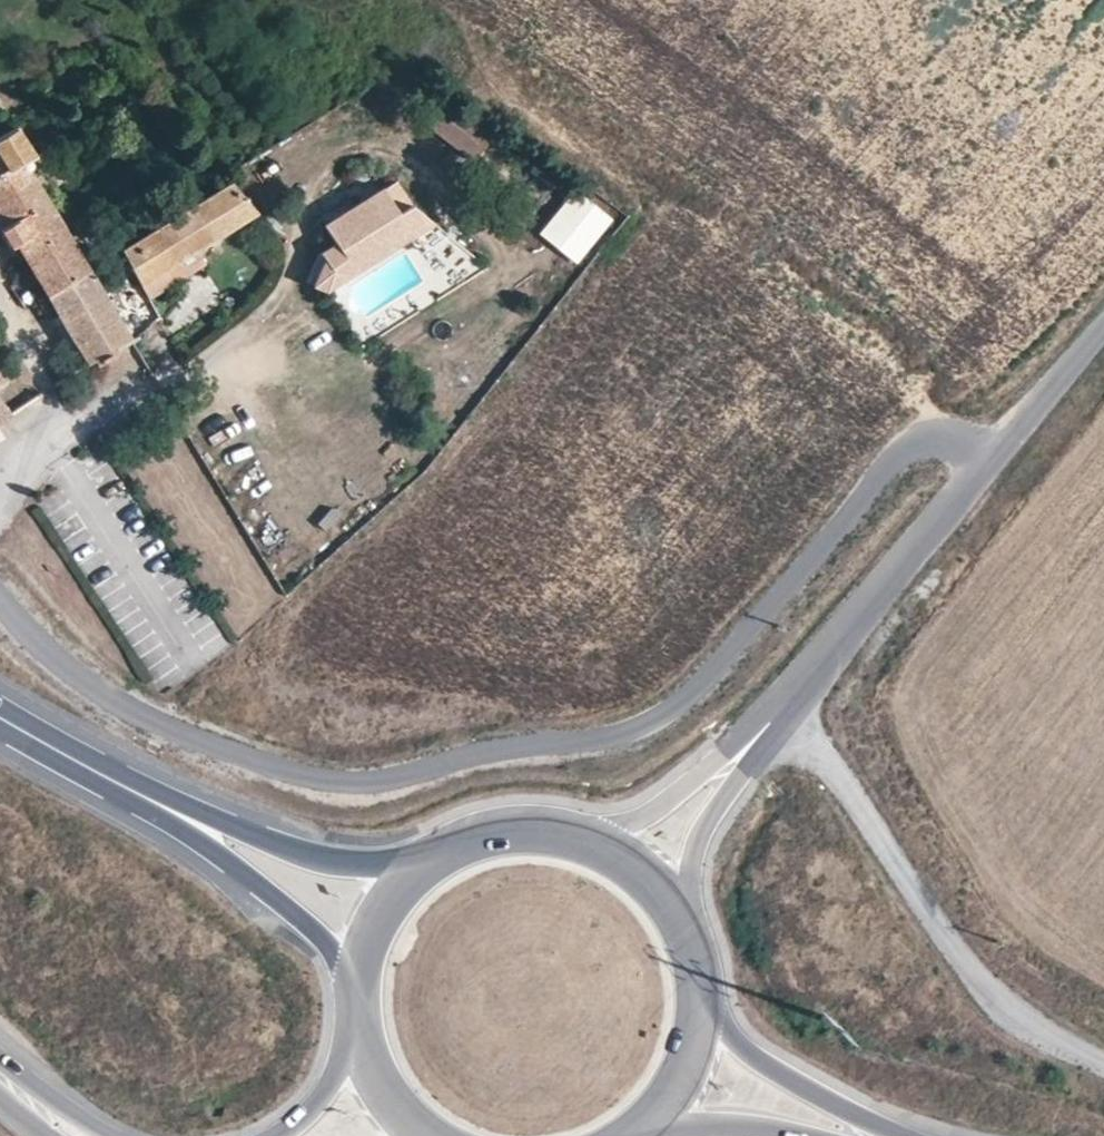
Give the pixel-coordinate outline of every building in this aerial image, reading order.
[(493,140),(448,107),(428,134),(473,167),(493,140)] [(3,228),(0,230),(0,237),(6,247),(12,244),(86,364),(92,361),(95,366),(116,353),(115,349),(130,339),(22,162),(30,156),(13,130),(0,139),(0,223),(3,228)] [(233,187),(125,254),(143,286),(190,258),(259,217),(233,187)] [(322,227),(338,251),(323,262),(312,286),(329,293),(355,276),(345,262),(403,224),(396,213),(391,205),(381,189),(322,227)] [(576,263),(611,220),(575,192),(541,236),(576,263)] [(448,241),(403,197),(391,205),(396,213),(403,224),(414,240),(425,257),(448,241)] [(403,224),(345,262),(355,276),(356,278),(414,240),(403,224)] [(150,301),(199,272),(190,258),(143,286),(150,301)] [(8,416),(0,403),(0,422),(8,416)]
